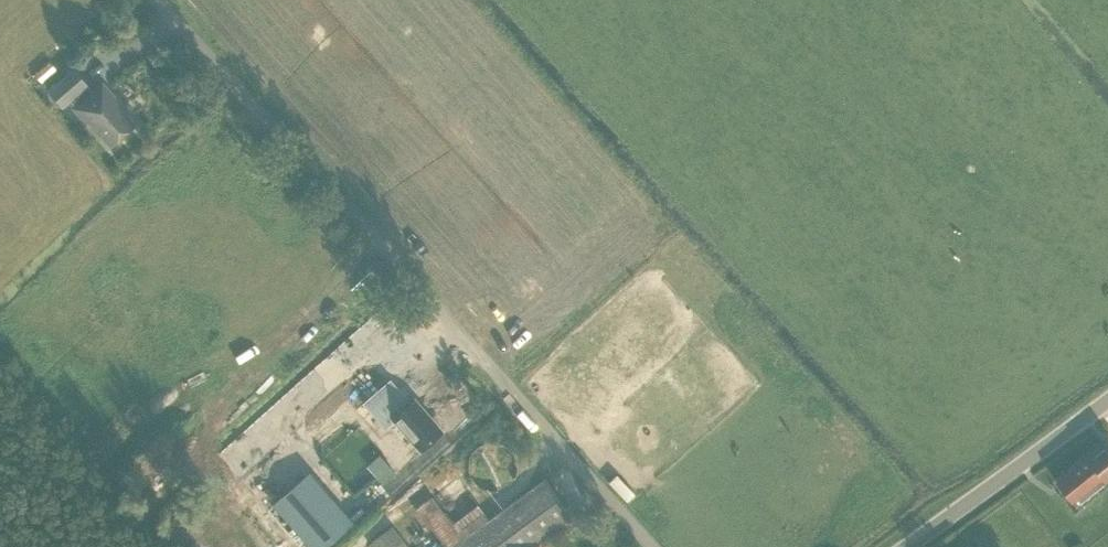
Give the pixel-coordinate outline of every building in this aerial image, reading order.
[(92,91),(88,86),(74,70),(49,91),(63,107),(71,100),(75,106),(73,107),(86,122),(89,119),(112,146),(135,126),(120,108),(122,106),(102,83),(92,91)] [(410,340),(397,350),(406,361),(420,351),(410,340)] [(396,382),(408,361),(393,352),(381,373),(396,382)] [(390,380),(363,403),(385,428),(394,419),(421,449),(441,431),(413,399),(409,402),(390,380)] [(1056,482),(1072,502),(1076,498),(1080,503),(1103,484),(1107,480),(1107,440),(1056,482)] [(275,504),(313,546),(323,546),(352,522),(309,474),(275,504)] [(542,541),(574,518),(546,479),(544,477),(487,519),(476,503),(451,521),(432,496),(429,498),(417,507),(446,546),(546,546),(542,541)] [(370,541),(374,546),(408,546),(393,525),(370,541)]
